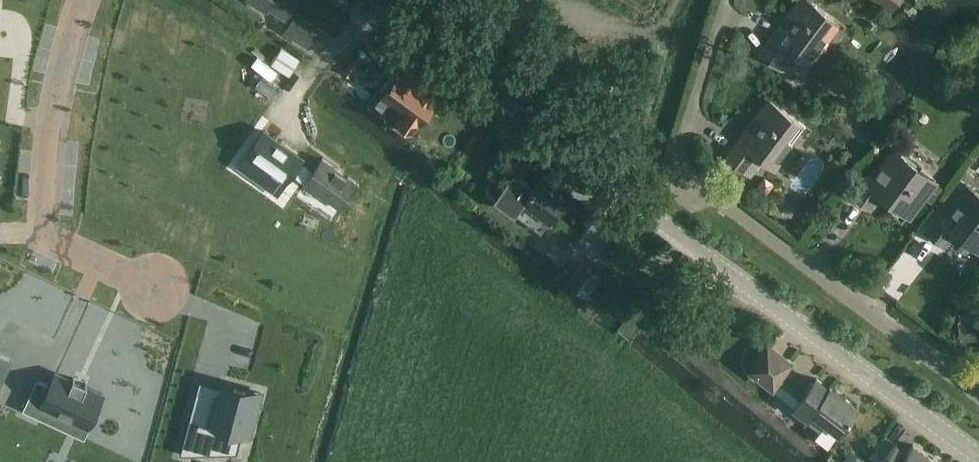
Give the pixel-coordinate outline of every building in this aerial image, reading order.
[(296,0),(251,0),(266,10),(268,6),(285,17),(296,0)] [(815,56),(813,55),(826,37),(822,34),(833,18),(810,0),(798,0),(759,53),(785,72),(797,57),(808,65),(815,56)] [(307,46),(318,27),(295,12),(283,31),(307,46)] [(365,53),(345,74),(353,81),(373,60),(365,53)] [(401,72),(384,96),(403,110),(398,116),(413,127),(435,96),(401,72)] [(774,169),(781,160),(779,158),(792,141),(788,138),(800,122),(768,98),(724,157),(751,177),(763,161),(774,169)] [(263,131),(238,165),(277,193),(291,173),(340,208),(358,183),(322,158),(313,170),(300,160),(301,158),(263,131)] [(862,182),(852,195),(869,208),(879,195),(909,217),(924,196),(932,203),(944,187),(935,181),(937,179),(892,145),(873,169),(872,168),(862,182)] [(513,173),(495,198),(515,212),(515,213),(541,231),(549,220),(565,198),(539,179),(534,186),(514,172),(513,173)] [(764,176),(756,187),(765,193),(773,182),(764,176)] [(965,181),(946,205),(945,204),(924,231),(942,244),(952,231),(978,251),(978,192),(965,181)] [(599,252),(613,233),(593,218),(578,237),(599,252)] [(581,261),(570,275),(566,281),(565,282),(585,297),(587,295),(590,291),(601,275),(596,272),(581,261)] [(687,330),(681,337),(690,344),(696,336),(687,330)] [(766,341),(745,369),(772,389),(773,388),(778,381),(794,361),(766,341)] [(40,373),(23,410),(36,415),(38,411),(40,406),(88,429),(105,393),(55,369),(50,378),(40,373)] [(840,431),(857,408),(815,377),(804,393),(800,398),(795,404),(794,406),(793,407),(809,418),(806,422),(819,432),(814,439),(825,447),(837,430),(840,431)] [(197,391),(184,443),(211,450),(212,443),(233,448),(237,434),(250,438),(257,411),(252,410),(256,391),(224,383),(220,397),(197,391)] [(895,443),(882,461),(936,461),(912,444),(907,452),(895,443)] [(843,460),(847,461),(863,461),(864,460),(849,450),(843,460)]
